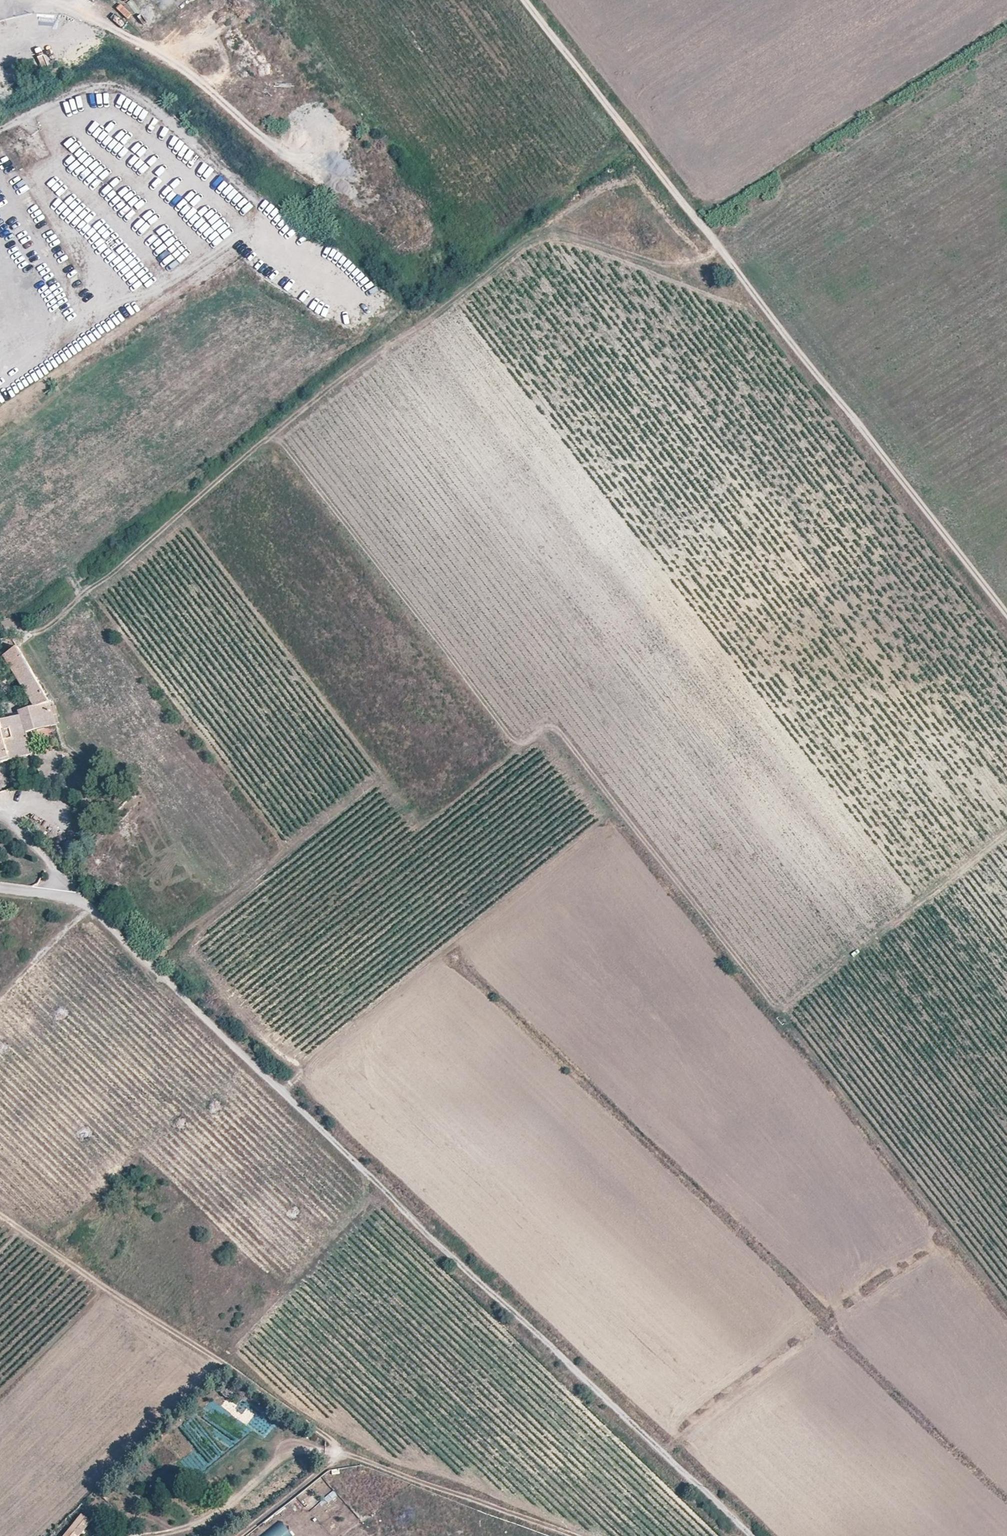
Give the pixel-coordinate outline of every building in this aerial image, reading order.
[(142,34),(147,29),(135,18),(131,23),(142,34)] [(9,147),(26,137),(21,128),(4,138),(9,147)] [(34,673),(19,648),(6,657),(21,681),(34,673)] [(58,725),(51,703),(34,673),(21,681),(36,707),(20,711),(21,716),(27,733),(58,725)] [(33,755),(27,733),(21,716),(1,721),(1,722),(11,761),(33,755)] [(1,722),(0,722),(0,764),(11,761),(1,722)] [(229,1399),(233,1393),(224,1385),(219,1392),(229,1399)] [(90,1522),(81,1514),(63,1535),(79,1535),(90,1522)]
